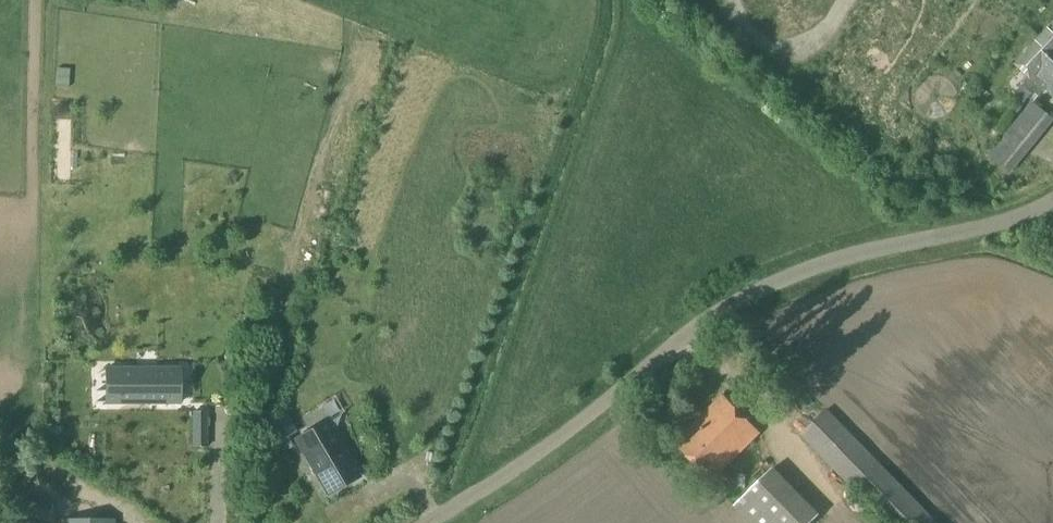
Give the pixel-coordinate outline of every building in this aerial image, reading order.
[(1035,45),(1052,62),(1052,26),(1035,45)] [(1035,45),(1016,65),(1030,79),(1026,83),(1034,91),(1041,83),(1052,94),(1052,62),(1035,45)] [(1010,173),(1052,120),(1052,119),(1033,103),(990,156),(1010,173)] [(180,403),(180,369),(105,369),(105,404),(180,403)] [(711,482),(760,434),(723,396),(674,444),(711,482)] [(826,411),(801,435),(887,522),(936,522),(826,411)] [(206,412),(193,412),(193,447),(206,447),(206,412)] [(294,438),(327,496),(360,477),(327,419),(294,438)] [(281,448),(290,442),(285,433),(295,427),(291,422),(272,433),(281,448)] [(820,516),(773,468),(733,507),(749,522),(812,522),(820,516)]
